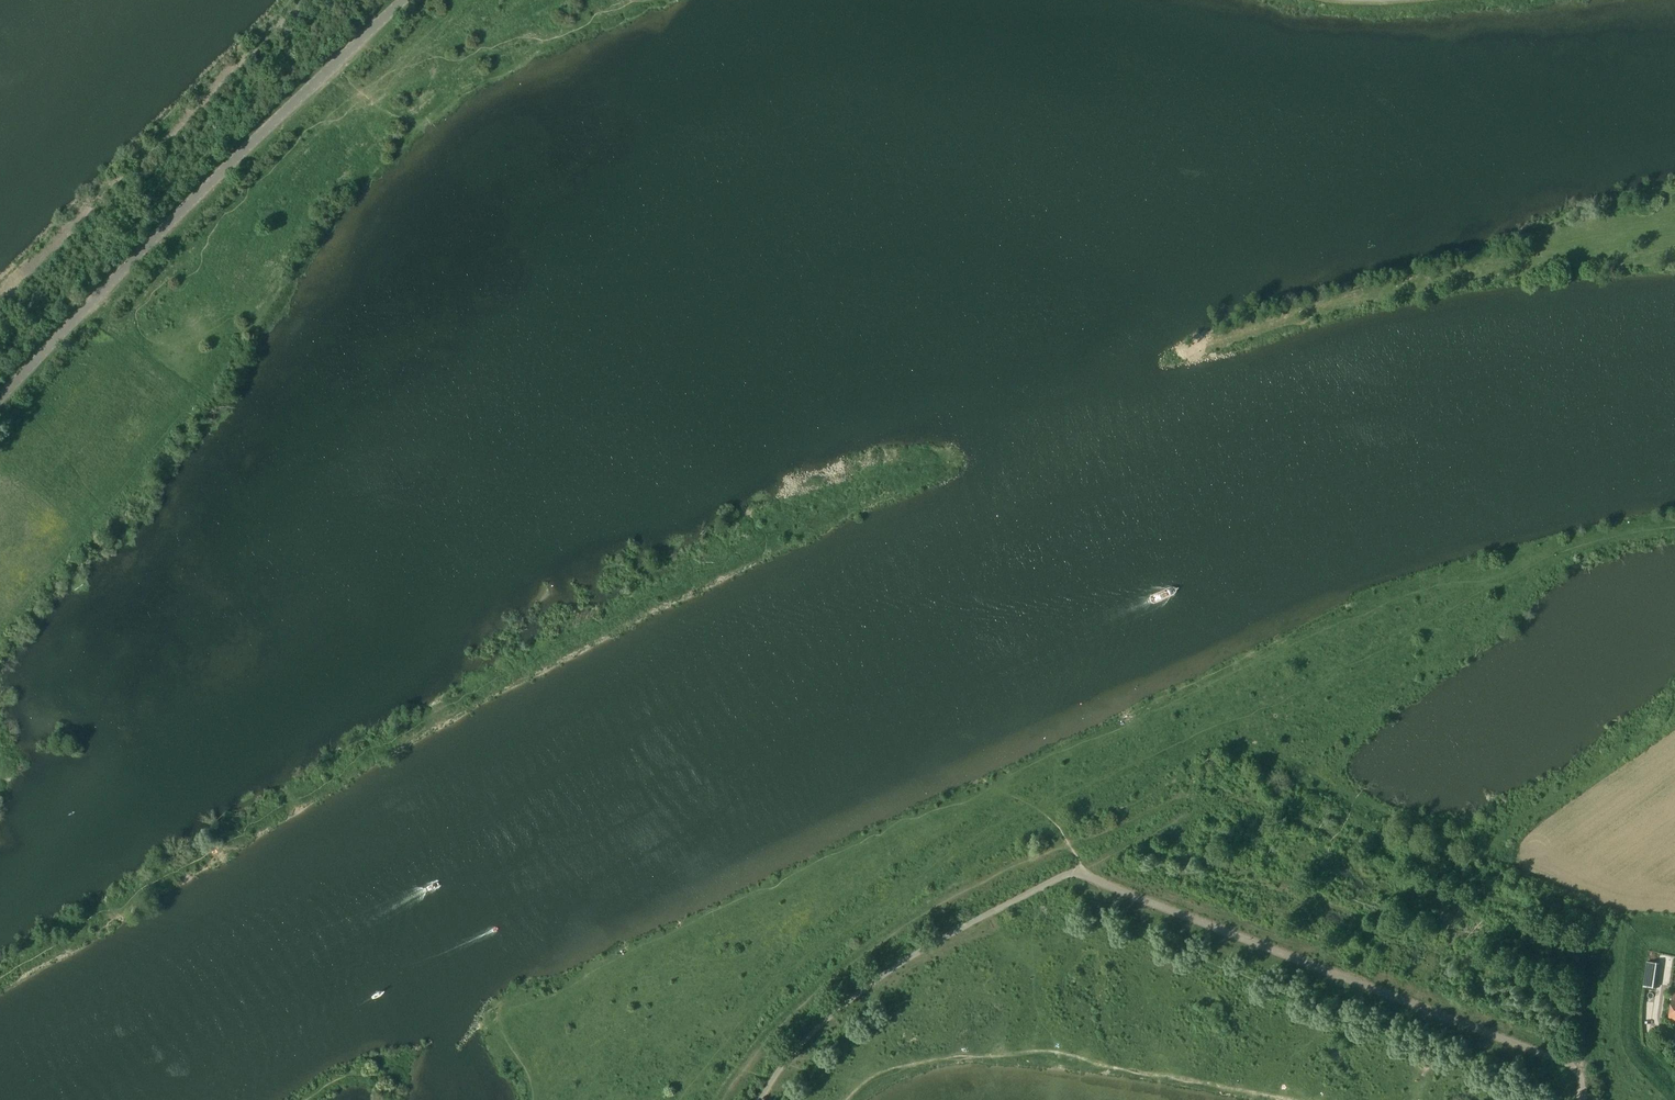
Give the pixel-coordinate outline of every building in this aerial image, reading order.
[(1648,961),(1645,981),(1644,987),(1656,988),(1659,963),(1648,961)]
